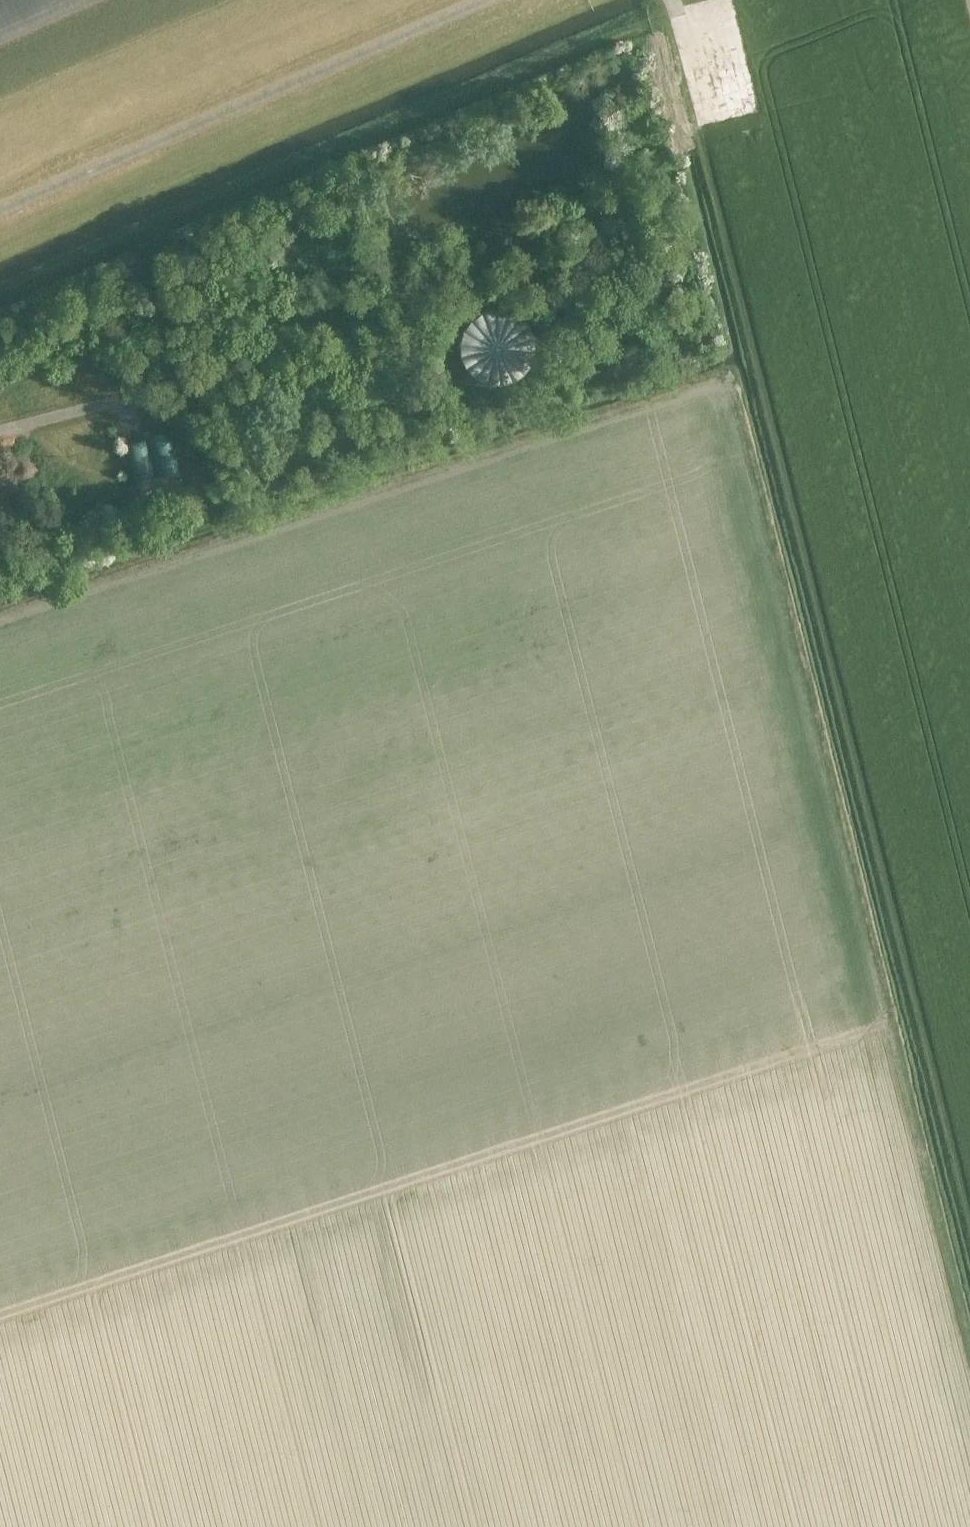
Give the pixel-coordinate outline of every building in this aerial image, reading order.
[(501,304),(497,304),(494,304),(491,304),(487,305),(484,306),(481,307),(478,309),(475,310),(473,313),(470,315),(468,317),(466,320),(464,323),(463,326),(461,329),(460,332),(460,335),(459,338),(459,342),(459,345),(460,348),(460,352),(461,355),(463,358),(464,361),(466,364),(468,366),(470,369),(473,371),(475,373),(478,375),(481,376),(484,377),(487,378),(491,379),(494,380),(497,380),(501,380),(504,379),(507,378),(510,377),(513,376),(516,375),(519,373),(522,371),(524,369),(526,366),(528,364),(530,361),(532,358),(533,355),(534,352),(535,348),(535,345),(535,342),(535,338),(535,335),(534,332),(533,329),(532,326),(530,323),(528,320),(526,317),(524,315),(522,313),(519,310),(516,309),(513,307),(510,306),(507,305),(504,304),(501,304)] [(137,481),(143,502),(185,491),(168,427),(147,433),(158,473),(155,474),(144,435),(124,441),(135,481),(137,481)]
